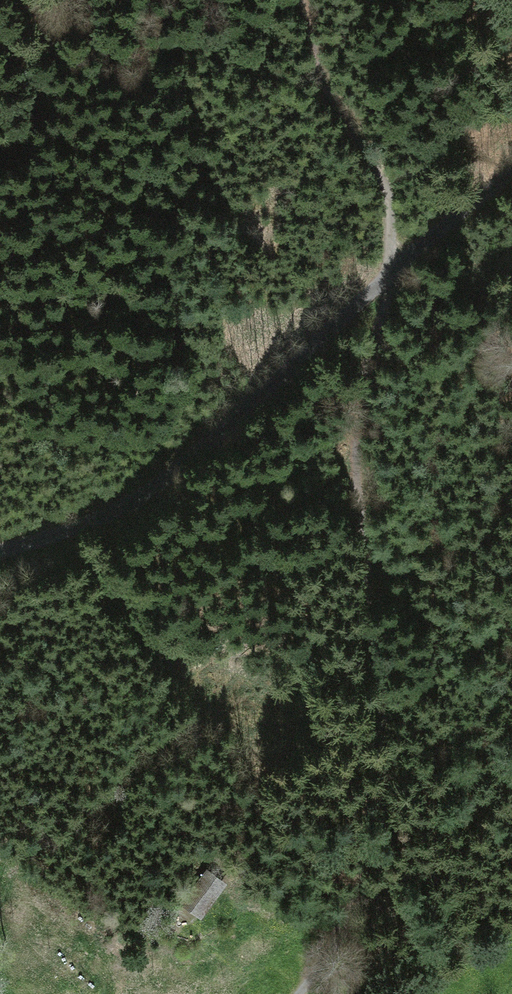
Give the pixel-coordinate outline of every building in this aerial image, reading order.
[(228,887),(208,872),(181,910),(201,924),(228,887)]
